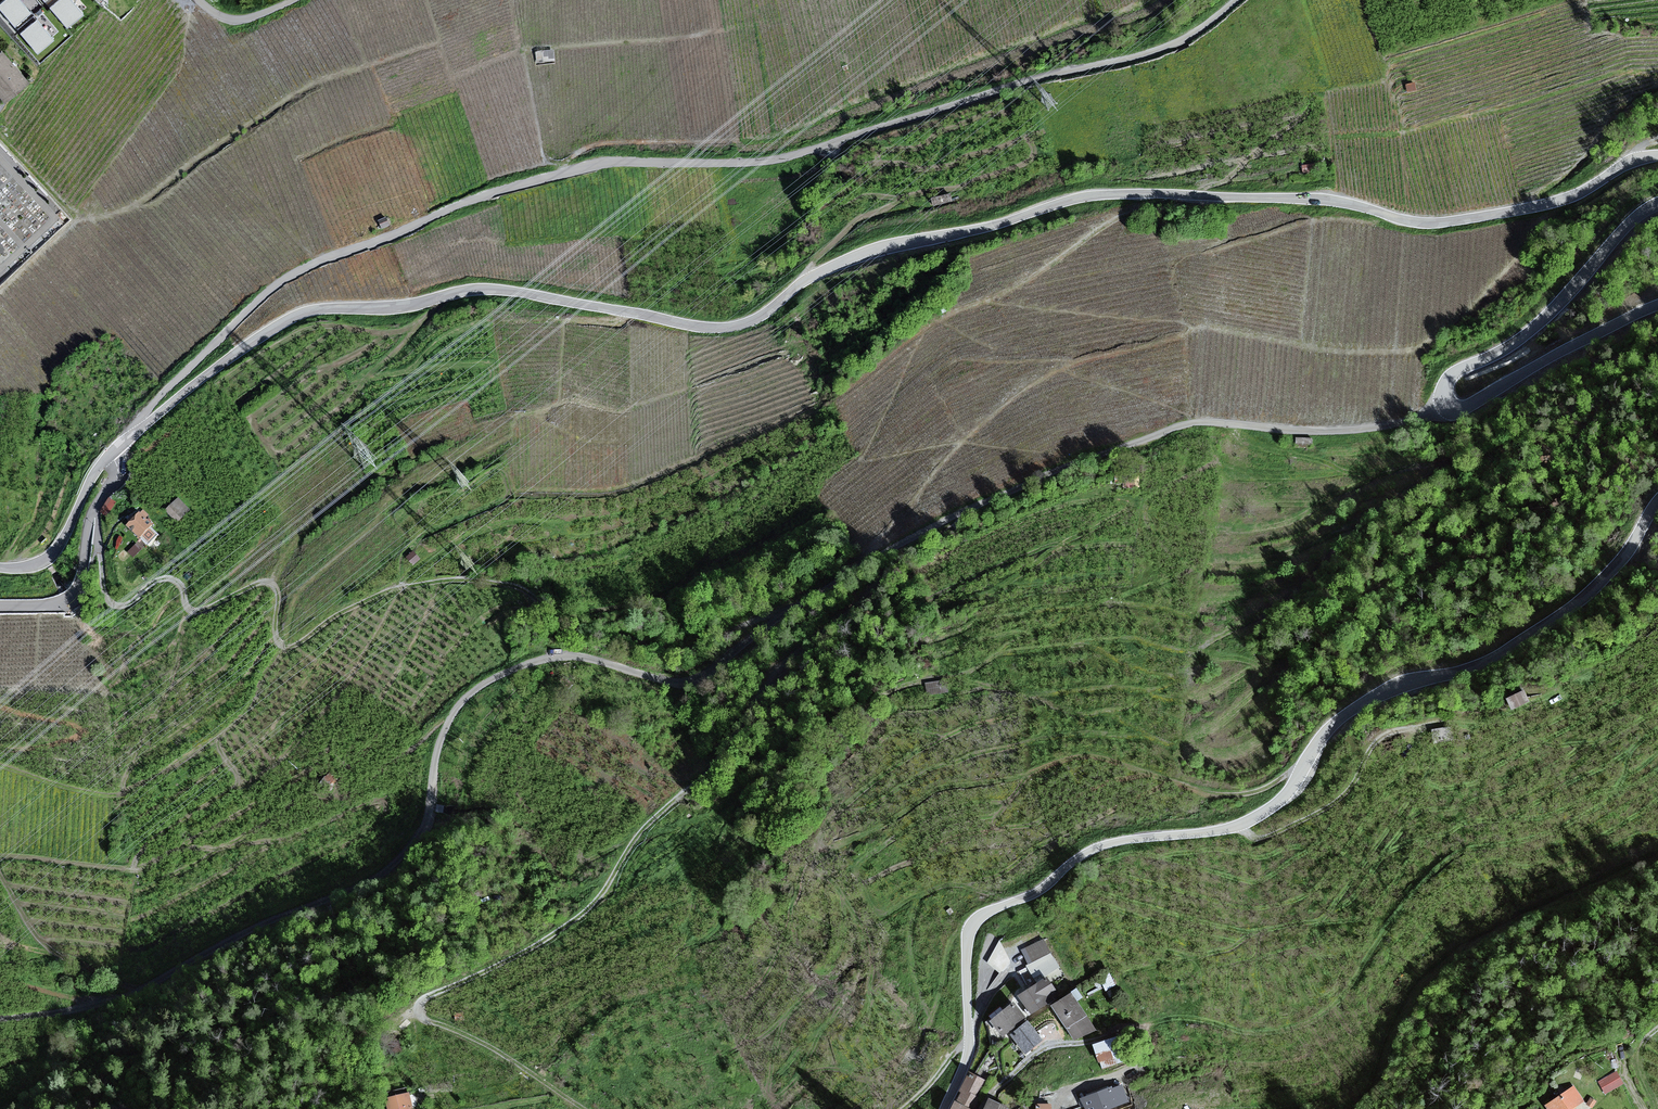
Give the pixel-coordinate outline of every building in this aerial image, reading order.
[(19,0),(6,0),(0,5),(0,9),(15,27),(31,14),(19,0)] [(70,0),(60,0),(50,8),(67,29),(83,15),(70,0)] [(54,41),(37,20),(21,34),(38,54),(54,41)] [(1,104),(25,83),(0,53),(0,103),(1,104)] [(386,219),(380,221),(383,228),(389,226),(386,219)] [(166,506),(174,518),(189,507),(180,495),(166,506)] [(153,524),(139,512),(126,526),(140,539),(153,524)] [(1506,695),(1512,708),(1530,700),(1524,687),(1506,695)] [(1045,941),(1022,952),(1029,966),(1027,969),(1036,986),(1060,970),(1045,941)] [(1036,986),(1017,998),(1030,1018),(1062,1000),(1047,979),(1036,986)] [(1062,1000),(1050,1008),(1075,1042),(1097,1031),(1070,995),(1062,1000)] [(1012,1005),(989,1024),(1001,1039),(1026,1021),(1012,1005)] [(1025,1023),(1011,1035),(1026,1056),(1042,1041),(1025,1023)] [(1117,1038),(1090,1047),(1101,1070),(1126,1064),(1117,1038)] [(1616,1073),(1598,1084),(1606,1096),(1624,1086),(1616,1073)] [(956,1102),(970,1108),(974,1108),(976,1098),(984,1081),(968,1075),(958,1093),(961,1095),(956,1102)] [(1083,1099),(1087,1108),(1114,1108),(1123,1106),(1116,1087),(1083,1099)] [(1544,1108),(1545,1108),(1574,1108),(1584,1102),(1574,1088),(1544,1108)] [(387,1094),(390,1108),(400,1108),(414,1106),(410,1089),(387,1094)] [(987,1100),(983,1108),(1008,1108),(987,1100)]
